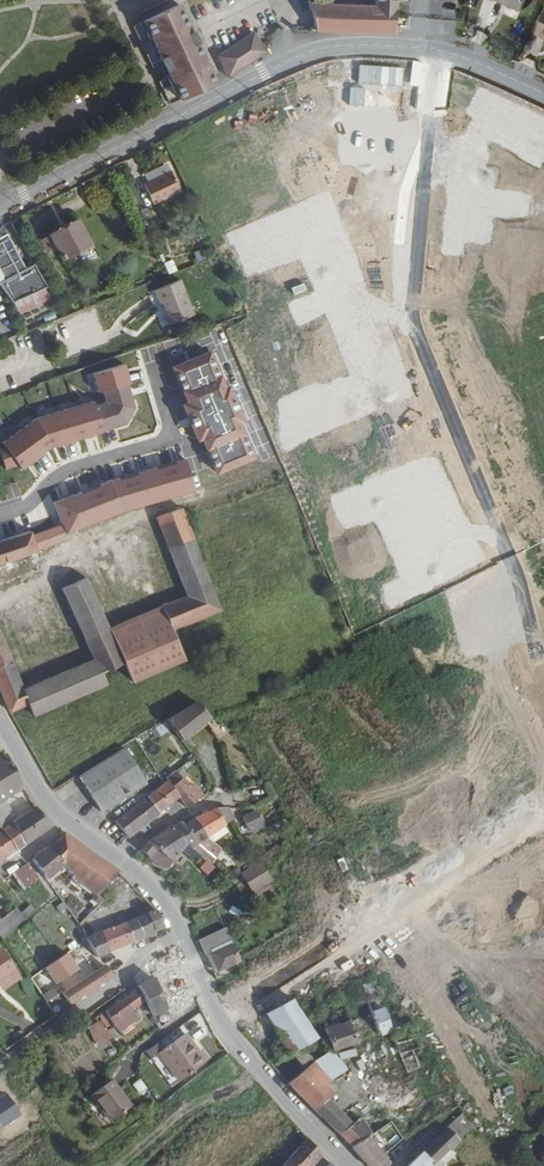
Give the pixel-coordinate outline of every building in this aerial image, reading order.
[(517,10),(522,0),(496,0),(517,10)] [(302,1),(310,29),(391,33),(393,5),(370,3),(302,1)] [(175,2),(139,18),(159,60),(166,74),(176,97),(193,88),(211,81),(208,75),(175,2)] [(543,9),(534,32),(543,37),(543,9)] [(139,18),(128,23),(147,65),(159,60),(139,18)] [(213,53),(222,75),(261,50),(248,29),(215,51),(213,53)] [(154,80),(165,103),(176,97),(166,74),(154,80)] [(176,169),(149,180),(156,199),(184,188),(176,169)] [(83,216),(55,230),(56,233),(47,237),(52,248),(61,244),(67,255),(95,240),(83,216)] [(8,221),(0,225),(0,271),(4,279),(0,282),(13,303),(15,302),(50,286),(53,285),(39,260),(30,264),(8,221)] [(163,263),(168,274),(177,271),(172,259),(163,263)] [(180,279),(157,289),(171,324),(194,314),(180,279)] [(55,296),(50,286),(15,302),(19,312),(55,296)] [(61,329),(57,318),(47,322),(51,333),(61,329)] [(215,347),(175,364),(190,401),(187,402),(202,438),(207,437),(221,470),(257,455),(255,450),(257,449),(244,419),(250,417),(235,380),(231,382),(227,373),(225,374),(215,347)] [(128,366),(96,376),(101,394),(106,393),(109,403),(99,406),(98,402),(40,419),(6,445),(8,447),(0,449),(0,451),(8,470),(20,467),(25,472),(55,448),(129,426),(137,410),(131,386),(134,385),(128,366)] [(154,476),(163,473),(161,466),(152,468),(154,476)] [(32,532),(37,546),(74,533),(72,528),(117,511),(175,494),(167,472),(163,473),(154,476),(152,468),(144,470),(143,467),(131,470),(132,474),(123,476),(126,484),(117,486),(104,490),(104,488),(59,504),(64,521),(32,532)] [(115,479),(117,486),(126,484),(123,476),(115,479)] [(158,605),(168,631),(219,611),(180,508),(158,516),(188,594),(158,605)] [(2,563),(1,559),(37,546),(32,532),(31,527),(0,538),(0,564),(2,563)] [(10,709),(28,702),(33,712),(108,682),(104,670),(125,662),(109,624),(87,575),(63,585),(92,656),(23,686),(0,629),(0,683),(3,689),(10,709)] [(109,624),(125,662),(172,643),(168,631),(158,605),(109,624)] [(198,706),(168,723),(180,742),(213,721),(198,706)] [(223,726),(219,729),(226,738),(229,735),(223,726)] [(226,738),(219,729),(214,733),(221,742),(226,738)] [(126,749),(80,774),(100,811),(146,784),(126,749)] [(6,754),(0,758),(0,802),(4,800),(22,788),(6,754)] [(165,782),(149,795),(160,810),(168,803),(177,797),(170,788),(179,780),(172,772),(163,779),(165,782)] [(186,789),(179,780),(170,788),(177,797),(185,808),(200,796),(192,785),(186,789)] [(9,802),(16,814),(32,805),(24,792),(9,802)] [(149,795),(114,821),(126,836),(142,824),(160,810),(149,795)] [(14,821),(4,800),(0,802),(0,821),(3,819),(8,826),(11,824),(14,821)] [(24,845),(51,827),(35,808),(14,821),(11,824),(24,845)] [(201,814),(198,816),(202,821),(198,824),(206,836),(209,838),(226,826),(234,820),(228,809),(213,809),(201,814)] [(254,812),(242,818),(248,830),(260,824),(254,812)] [(181,822),(172,827),(189,844),(195,849),(209,838),(206,836),(198,824),(202,821),(198,816),(184,826),(181,822)] [(24,845),(11,824),(8,826),(0,831),(0,862),(10,855),(24,845)] [(226,826),(209,838),(214,844),(230,833),(226,826)] [(172,827),(147,842),(138,852),(150,859),(156,850),(174,861),(185,850),(189,844),(172,827)] [(78,882),(98,898),(117,872),(90,853),(63,834),(49,850),(66,866),(78,882)] [(189,844),(185,850),(189,854),(195,849),(189,844)] [(47,881),(66,866),(49,850),(47,849),(32,861),(47,881)] [(195,849),(189,854),(204,865),(209,861),(195,849)] [(259,862),(242,874),(254,893),(272,881),(259,862)] [(28,866),(13,877),(24,892),(39,880),(28,866)] [(272,881),(254,893),(257,898),(275,886),(272,881)] [(23,915),(28,919),(36,911),(32,906),(23,915)] [(6,941),(26,922),(17,910),(4,922),(0,918),(0,934),(6,941)] [(147,914),(154,931),(158,928),(164,926),(155,911),(147,914)] [(199,912),(193,916),(197,925),(204,921),(199,912)] [(136,918),(145,938),(149,936),(155,933),(154,931),(147,914),(136,918)] [(126,922),(134,942),(138,940),(145,938),(136,918),(126,922)] [(101,932),(109,951),(120,947),(134,942),(126,922),(101,932)] [(221,969),(244,958),(226,925),(223,926),(225,929),(206,939),(205,936),(200,939),(207,955),(213,952),(221,969)] [(225,929),(223,926),(205,936),(206,939),(225,929)] [(90,941),(98,958),(102,955),(109,951),(101,932),(89,938),(90,941)] [(88,957),(89,957),(93,955),(89,946),(84,949),(88,957)] [(178,960),(174,947),(161,952),(165,964),(178,960)] [(18,967),(3,948),(1,949),(0,948),(0,980),(18,967)] [(165,964),(161,952),(149,956),(152,969),(165,964)] [(216,971),(221,969),(213,952),(207,955),(216,971)] [(79,965),(70,953),(56,962),(65,975),(79,965)] [(88,957),(85,959),(83,959),(87,968),(92,965),(89,957),(88,957)] [(155,979),(169,1009),(195,997),(187,979),(179,963),(152,973),(155,979)] [(0,980),(4,987),(23,974),(18,967),(0,980)] [(101,985),(113,977),(104,967),(84,980),(92,991),(101,985)] [(142,989),(157,1015),(169,1009),(155,979),(148,983),(141,987),(142,989)] [(81,998),(92,991),(84,980),(62,993),(71,1005),(81,998)] [(44,996),(47,1001),(57,994),(54,989),(44,996)] [(120,1005),(109,1013),(111,1017),(117,1026),(120,1031),(138,1017),(133,1011),(144,1003),(137,992),(120,1005)] [(308,1071),(289,1082),(322,1119),(324,1117),(323,1115),(335,1106),(331,1102),(335,1098),(327,1087),(331,1083),(303,1048),(320,1040),(312,1026),(295,994),(270,1009),(308,1071)] [(372,1007),(336,1019),(339,1027),(375,1016),(372,1007)] [(393,1033),(393,1032),(386,1012),(375,1016),(383,1037),(393,1033)] [(335,1015),(323,1020),(329,1036),(334,1053),(383,1037),(375,1016),(339,1027),(336,1019),(335,1015)] [(323,1020),(312,1026),(320,1040),(329,1036),(323,1020)] [(99,1045),(113,1036),(110,1030),(104,1022),(90,1031),(99,1045)] [(421,1052),(412,1025),(393,1032),(393,1033),(409,1077),(421,1072),(414,1054),(421,1052)] [(113,1036),(115,1039),(119,1037),(114,1028),(110,1030),(113,1036)] [(187,1034),(160,1052),(180,1080),(206,1062),(187,1034)] [(113,1080),(92,1095),(98,1103),(100,1102),(114,1119),(131,1106),(113,1080)] [(420,1085),(398,1099),(409,1114),(427,1102),(420,1085)] [(324,1117),(322,1119),(327,1125),(330,1123),(332,1125),(343,1115),(335,1106),(323,1115),(324,1117)] [(343,1115),(332,1125),(331,1126),(354,1149),(362,1143),(343,1115)] [(445,1131),(459,1144),(466,1134),(454,1123),(445,1131)] [(422,1154),(434,1165),(449,1151),(452,1153),(459,1144),(445,1131),(432,1145),(422,1154)] [(351,1151),(365,1165),(389,1165),(390,1165),(377,1151),(366,1140),(362,1143),(354,1149),(351,1151)] [(307,1142),(289,1160),(294,1165),(313,1165),(322,1156),(314,1148),(307,1142)] [(434,1165),(422,1154),(413,1163),(410,1165),(434,1165)]
